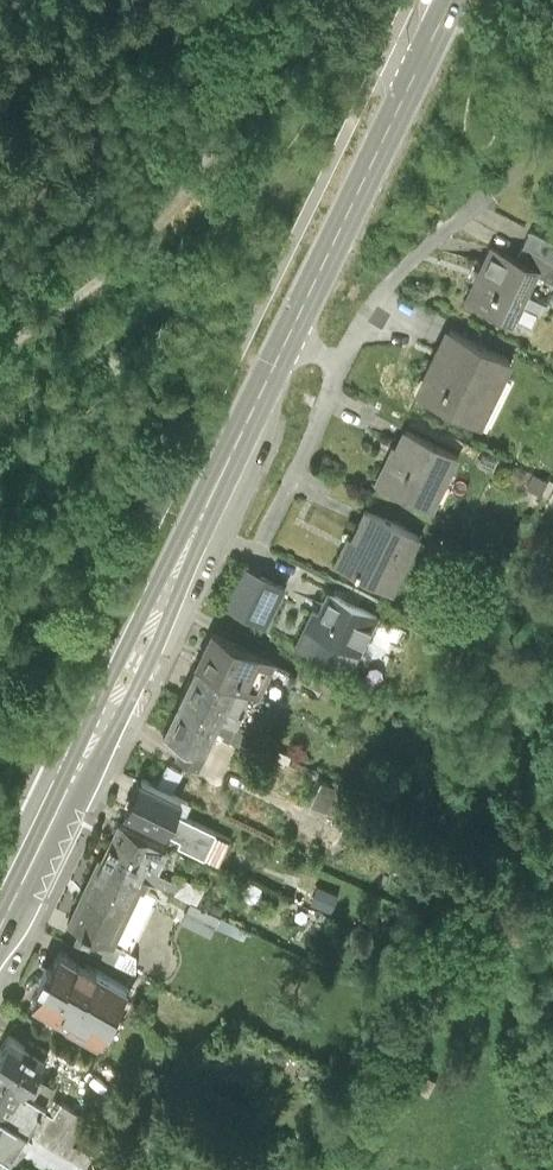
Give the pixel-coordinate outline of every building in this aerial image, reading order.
[(361,77),(353,73),(349,82),(357,86),(361,77)] [(531,245),(552,256),(552,223),(545,219),(531,245)] [(504,233),(477,289),(546,321),(552,305),(552,288),(542,282),(551,263),(552,259),(552,256),(531,245),(504,233)] [(525,353),(461,319),(429,383),(494,413),(525,353)] [(473,447),(417,419),(390,473),(446,501),(473,447)] [(433,528),(378,502),(365,529),(362,527),(349,555),(407,583),(433,528)] [(288,584),(259,571),(243,606),(272,619),(288,584)] [(391,605),(342,582),(332,604),(327,601),(310,636),(342,652),(351,634),(372,644),(391,605)] [(226,624),(214,651),(251,669),(276,681),(289,655),(226,624)] [(194,690),(232,709),(236,701),(251,669),(214,651),(194,690)] [(227,719),(232,709),(194,690),(177,724),(216,743),(227,719)] [(256,711),(236,701),(232,709),(227,719),(239,725),(237,730),(265,744),(272,731),(251,721),(256,711)] [(205,796),(154,771),(137,806),(179,826),(181,822),(195,830),(192,836),(231,855),(243,832),(198,810),(205,796)] [(364,786),(336,773),(326,795),(354,808),(364,786)] [(133,817),(116,851),(154,870),(160,860),(163,853),(170,856),(179,839),(133,817)] [(162,874),(154,870),(116,851),(112,849),(80,913),(127,936),(153,883),(157,884),(162,874)] [(162,874),(205,895),(211,898),(219,882),(192,869),(189,874),(160,860),(154,870),(162,874)] [(328,871),(313,867),(308,888),(323,892),(328,871)] [(205,895),(196,914),(224,929),(234,910),(222,904),(211,898),(205,895)] [(226,895),(222,904),(234,910),(238,901),(226,895)] [(109,965),(74,945),(61,968),(53,963),(48,973),(55,977),(45,994),(65,1006),(59,1016),(83,1030),(88,1022),(109,1033),(141,978),(111,961),(109,965)] [(40,1007),(31,1020),(43,1027),(55,1036),(64,1023),(40,1007)] [(0,1062),(0,1097),(44,1126),(60,1101),(56,1099),(58,1095),(56,1094),(36,1081),(48,1063),(60,1045),(63,1040),(55,1036),(43,1027),(38,1034),(24,1025),(0,1062)] [(70,1029),(63,1040),(60,1045),(99,1070),(103,1064),(127,1079),(133,1070),(70,1029)] [(60,1056),(53,1066),(66,1075),(73,1065),(60,1056)] [(53,1066),(48,1063),(36,1081),(56,1094),(68,1076),(66,1075),(53,1066)] [(60,1101),(44,1126),(33,1142),(76,1169),(105,1169),(109,1164),(98,1156),(103,1148),(84,1135),(101,1109),(76,1092),(67,1106),(60,1101)] [(44,1126),(0,1097),(0,1134),(27,1152),(33,1142),(44,1126)] [(113,1163),(111,1162),(109,1164),(105,1169),(123,1169),(113,1163)]
